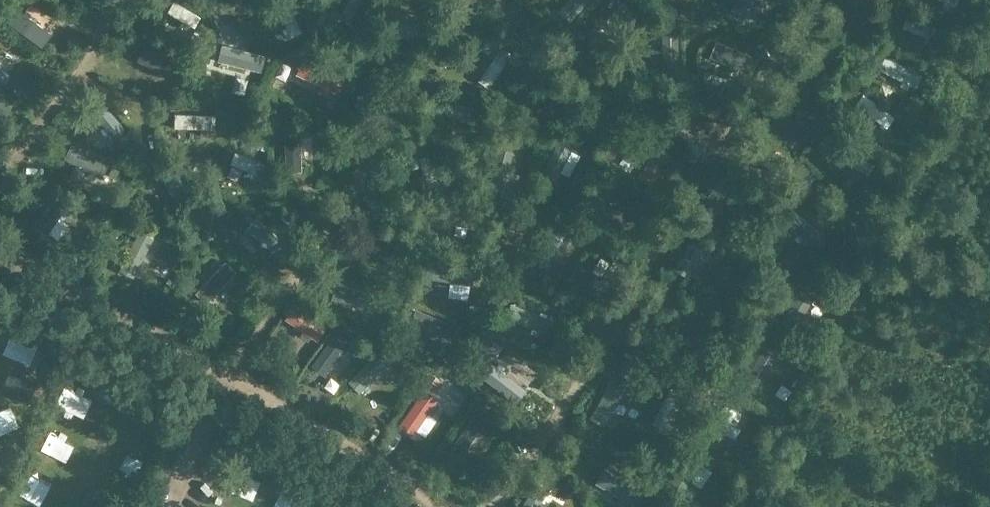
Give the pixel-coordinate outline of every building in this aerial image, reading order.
[(566,20),(585,0),(563,0),(555,8),(566,20)] [(728,8),(741,16),(750,0),(733,0),(728,8)] [(207,20),(170,1),(164,12),(201,32),(207,20)] [(279,44),(299,35),(283,3),(273,8),(276,15),(267,20),(279,44)] [(17,30),(25,22),(15,11),(7,19),(17,30)] [(424,32),(391,13),(385,24),(417,42),(424,32)] [(946,32),(904,13),(899,24),(941,43),(946,32)] [(662,70),(678,70),(677,31),(661,32),(662,70)] [(214,44),(215,66),(238,65),(237,43),(214,44)] [(495,51),(477,77),(489,85),(507,59),(495,51)] [(130,54),(121,67),(151,88),(160,76),(130,54)] [(924,76),(882,55),(875,70),(917,91),(924,76)] [(343,74),(299,56),(293,71),(336,89),(343,74)] [(9,72),(0,66),(0,86),(9,72)] [(207,71),(198,71),(198,83),(207,83),(207,71)] [(896,118),(857,91),(848,103),(887,131),(896,118)] [(479,111),(447,99),(442,112),(474,124),(479,111)] [(213,111),(172,111),(172,127),(212,128),(213,111)] [(277,133),(277,121),(264,122),(264,133),(277,133)] [(282,127),(283,170),(301,170),(300,127),(282,127)] [(491,138),(481,135),(477,146),(487,150),(491,138)] [(556,138),(541,170),(558,178),(573,146),(556,138)] [(589,138),(583,149),(592,154),(598,143),(589,138)] [(843,139),(834,152),(868,175),(877,162),(843,139)] [(263,143),(253,140),(251,148),(260,151),(263,143)] [(104,163),(68,143),(61,157),(97,176),(104,163)] [(118,146),(111,155),(118,161),(125,152),(118,146)] [(498,149),(489,189),(510,193),(518,154),(498,149)] [(605,158),(614,164),(619,156),(610,150),(605,158)] [(263,162),(236,152),(231,165),(257,176),(263,162)] [(417,156),(424,182),(436,178),(429,152),(417,156)] [(620,185),(613,199),(647,216),(654,202),(620,185)] [(51,191),(29,222),(45,234),(67,203),(51,191)] [(182,201),(172,207),(178,217),(187,212),(187,211),(182,201)] [(475,207),(443,204),(441,222),(474,224),(475,207)] [(594,208),(590,214),(595,217),(599,211),(594,208)] [(788,208),(779,221),(815,245),(824,232),(788,208)] [(255,216),(245,227),(269,248),(279,237),(255,216)] [(557,217),(532,256),(545,264),(569,225),(557,217)] [(136,227),(117,267),(136,276),(155,236),(136,227)] [(373,229),(364,241),(374,249),(383,238),(373,229)] [(696,241),(680,281),(693,287),(709,247),(696,241)] [(420,251),(413,262),(423,268),(429,257),(420,251)] [(830,257),(825,266),(834,270),(839,261),(830,257)] [(222,258),(198,283),(213,297),(238,273),(222,258)] [(600,260),(588,281),(600,288),(612,267),(600,260)] [(468,271),(432,267),(431,282),(466,285),(468,271)] [(778,316),(795,326),(816,287),(799,277),(778,316)] [(374,292),(333,280),(328,298),(369,310),(374,292)] [(511,306),(504,322),(547,338),(553,322),(511,306)] [(452,328),(414,315),(409,329),(448,342),(452,328)] [(335,327),(309,362),(324,373),(350,338),(335,327)] [(735,374),(748,382),(767,350),(755,342),(735,374)] [(380,348),(348,381),(360,391),(391,359),(380,348)] [(484,372),(516,394),(526,380),(494,358),(484,372)] [(403,360),(397,367),(406,374),(411,368),(403,360)] [(599,424),(622,384),(607,375),(583,415),(599,424)] [(91,401),(107,404),(111,380),(94,378),(91,401)] [(640,383),(632,379),(627,389),(636,393),(640,383)] [(423,386),(397,424),(411,433),(436,396),(423,386)] [(70,430),(77,411),(57,404),(50,423),(70,430)] [(483,418),(486,412),(478,407),(474,414),(483,418)] [(725,452),(743,422),(725,412),(707,442),(725,452)] [(188,442),(201,437),(195,421),(182,425),(188,442)] [(55,473),(65,458),(45,446),(36,461),(55,473)] [(676,482),(688,489),(707,455),(696,448),(676,482)] [(640,490),(604,468),(595,481),(632,504),(640,490)] [(241,499),(256,499),(256,479),(242,479),(241,499)] [(17,506),(35,506),(42,491),(21,483),(12,505),(17,506)] [(273,506),(300,506),(303,500),(280,490),(273,506)] [(528,501),(530,506),(560,506),(552,490),(528,501)]
